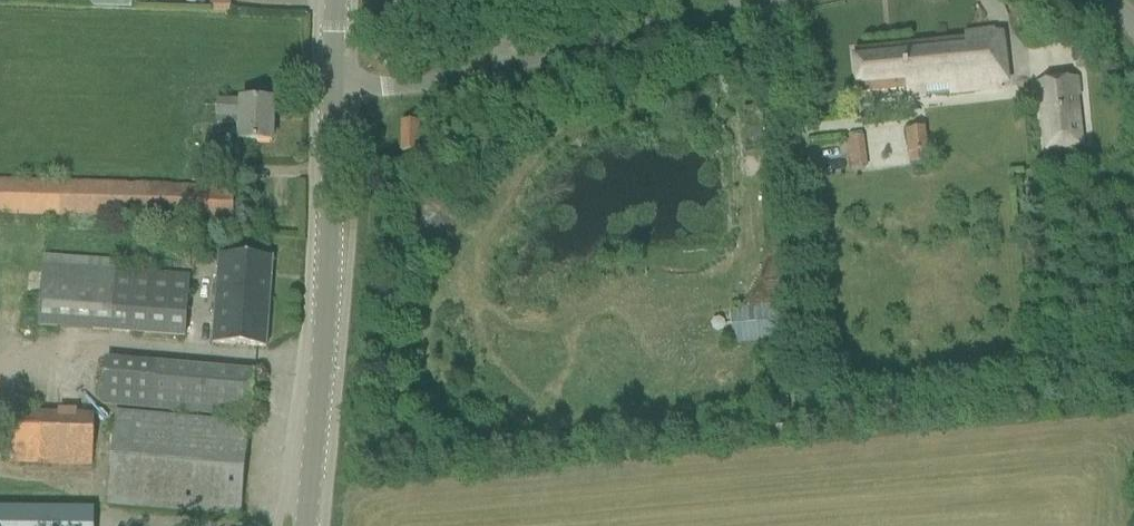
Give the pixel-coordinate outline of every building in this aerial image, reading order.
[(856,53),(858,75),(860,93),(907,88),(908,97),(999,87),(994,38),(856,53)] [(1091,42),(1074,44),(1075,60),(1092,58),(1091,42)] [(1080,96),(1078,79),(1050,82),(1053,109),(1044,110),(1047,144),(1083,141),(1078,96),(1080,96)] [(241,142),(250,142),(272,143),(273,102),(242,101),(242,102),(217,101),(217,117),(218,117),(217,125),(241,125),(241,142)] [(419,123),(402,123),(401,153),(418,153),(419,123)] [(893,154),(895,166),(926,161),(925,151),(930,150),(927,127),(906,131),(909,152),(893,154)] [(852,165),(867,164),(864,135),(849,137),(852,165)] [(233,220),(234,188),(0,182),(0,214),(233,220)] [(213,344),(244,346),(266,348),(273,259),(219,255),(213,344)] [(110,331),(182,336),(186,278),(114,273),(114,272),(43,267),(39,326),(110,331)] [(739,342),(782,340),(781,307),(728,309),(729,323),(738,322),(739,342)] [(104,407),(149,410),(249,418),(253,374),(152,365),(107,362),(104,407)] [(94,415),(8,412),(9,463),(91,465),(94,415)] [(108,504),(218,514),(240,516),(248,425),(226,423),(116,413),(108,504)]
